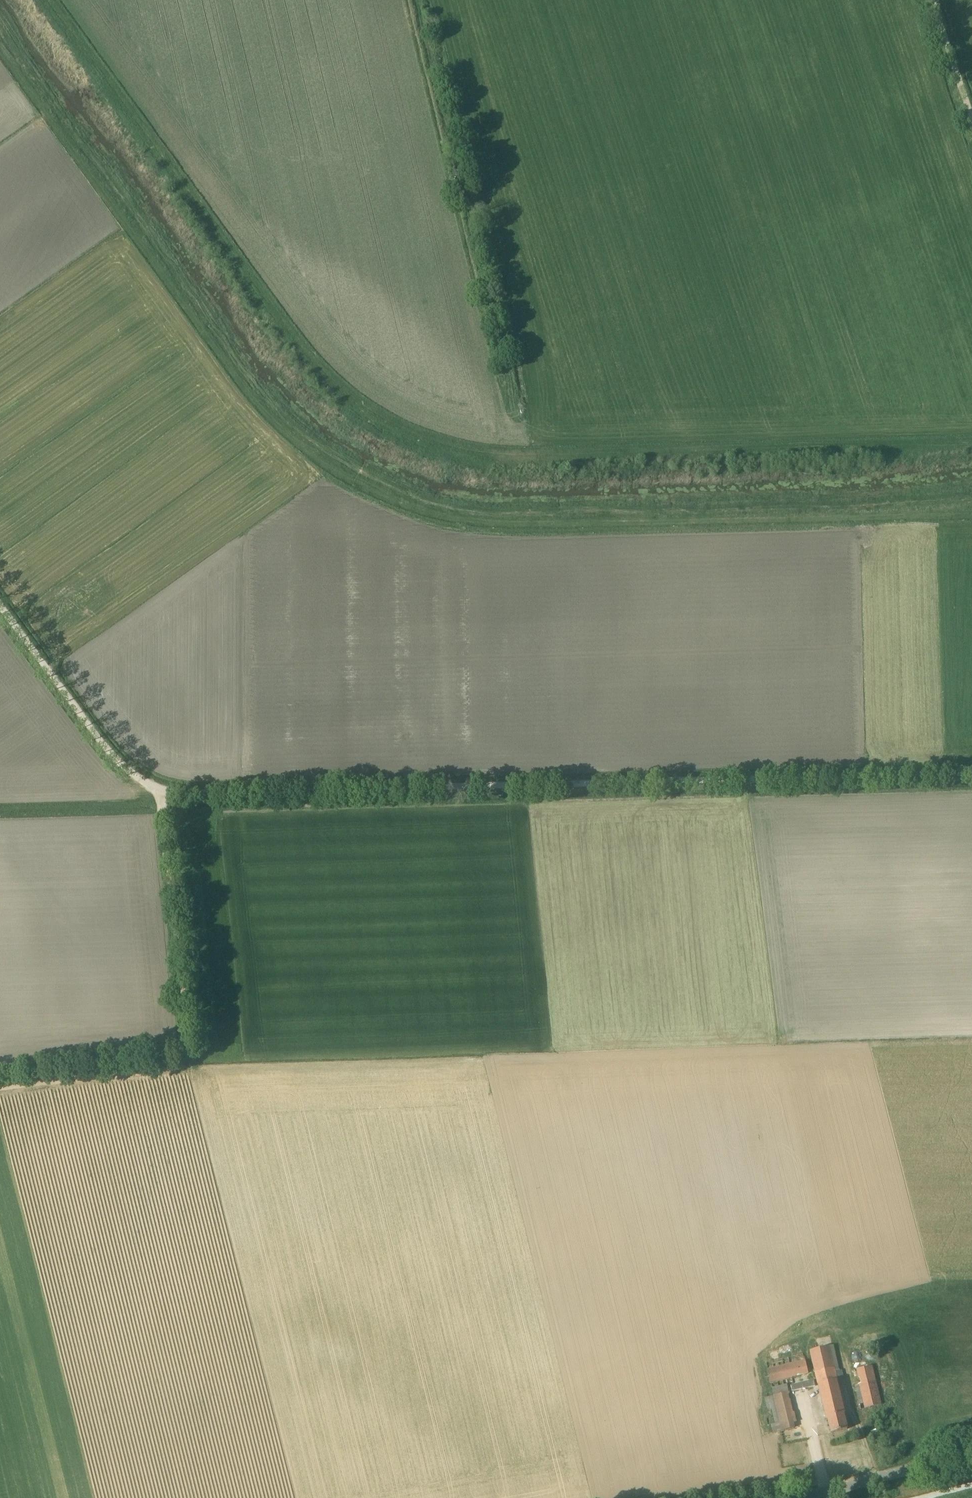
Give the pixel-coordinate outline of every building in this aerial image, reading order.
[(827,1420),(828,1420),(831,1433),(847,1429),(844,1414),(845,1413),(837,1381),(844,1379),(843,1372),(840,1372),(834,1345),(810,1351),(819,1384),(818,1384),(827,1420)] [(808,1376),(805,1362),(767,1370),(770,1384),(808,1376)] [(856,1371),(860,1388),(857,1388),(862,1411),(882,1406),(872,1367),(856,1371)] [(787,1386),(772,1390),(774,1398),(764,1400),(768,1412),(771,1411),(775,1425),(771,1426),(773,1435),(781,1433),(782,1434),(795,1431),(793,1426),(797,1425),(787,1386)]
